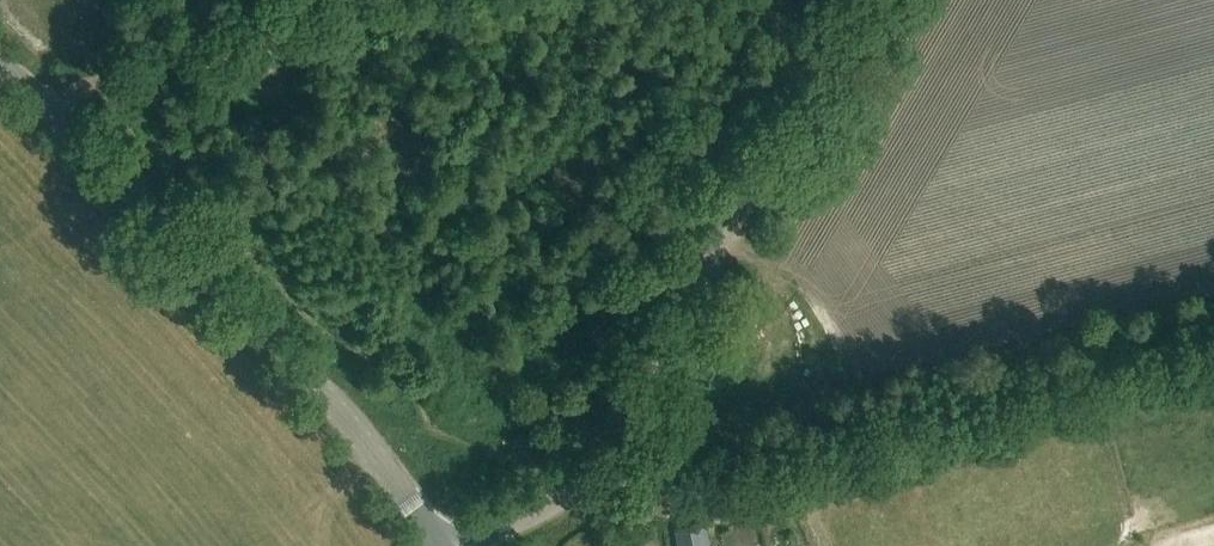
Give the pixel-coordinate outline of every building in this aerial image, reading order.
[(675,535),(678,545),(708,545),(704,528),(675,535)]
